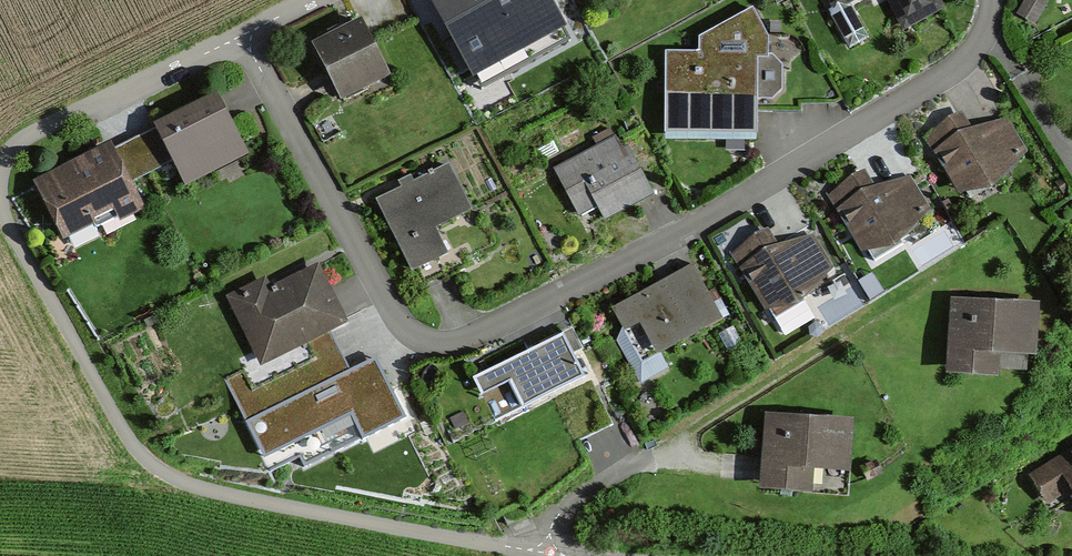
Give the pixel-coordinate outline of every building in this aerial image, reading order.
[(473,85),(566,36),(547,0),(428,0),(473,85)] [(848,51),(867,41),(849,7),(862,0),(821,0),(848,51)] [(900,28),(938,8),(933,0),(885,0),(900,28)] [(698,58),(668,58),(666,142),(753,143),(754,106),(768,106),(782,94),(782,72),(764,60),(765,40),(753,11),(699,44),(698,58)] [(362,27),(316,49),(342,102),(388,80),(362,27)] [(217,101),(161,130),(191,189),(247,160),(217,101)] [(966,117),(929,138),(961,196),(1031,158),(1012,125),(977,136),(966,117)] [(618,155),(614,146),(555,176),(577,219),(595,210),(602,224),(653,198),(628,150),(618,155)] [(110,150),(35,186),(64,246),(140,209),(110,150)] [(448,169),(378,204),(411,270),(442,254),(431,232),(470,212),(448,169)] [(865,178),(828,199),(860,257),(929,219),(911,186),(875,197),(865,178)] [(767,233),(729,254),(761,313),(831,274),(813,240),(777,252),(767,233)] [(689,274),(615,315),(624,331),(613,337),(641,388),(668,373),(660,359),(718,327),(689,274)] [(269,281),(226,302),(260,368),(340,328),(313,275),(275,294),(269,281)] [(1032,313),(946,305),(939,381),(989,385),(991,361),(1027,364),(1032,313)] [(564,337),(473,381),(495,426),(586,382),(564,337)] [(402,421),(374,364),(250,425),(265,457),(352,414),(365,439),(402,421)] [(849,428),(769,423),(765,491),(845,495),(849,428)] [(1030,485),(1043,508),(1067,494),(1071,503),(1071,461),(1030,485)]
